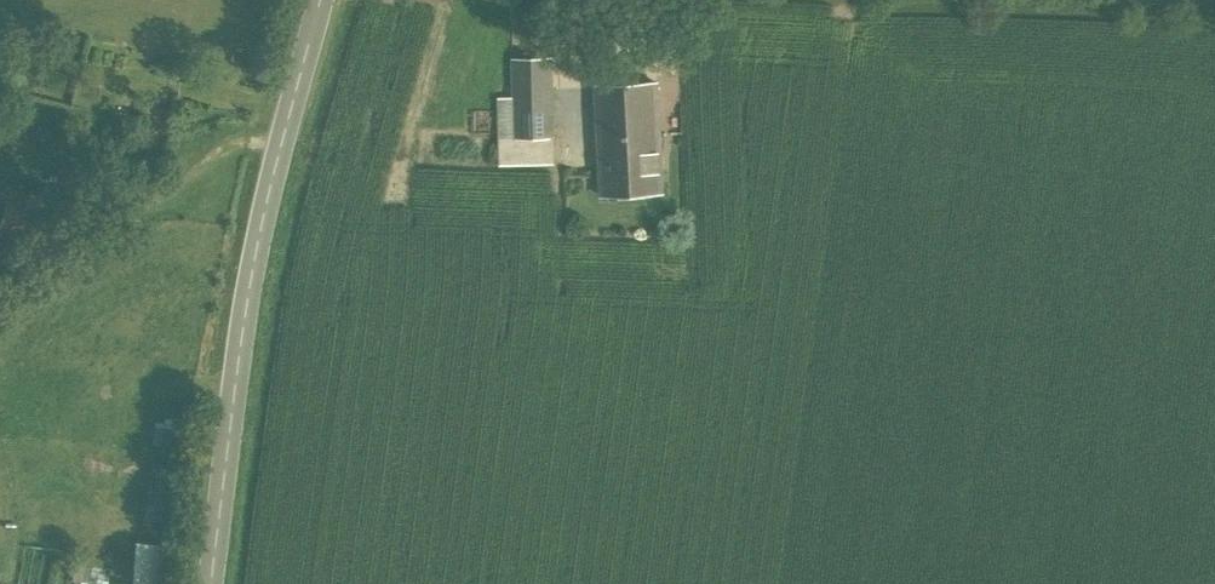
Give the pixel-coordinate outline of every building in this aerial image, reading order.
[(552,57),(516,58),(518,137),(554,135),(552,57)] [(658,81),(598,84),(600,124),(660,121),(658,81)] [(660,121),(600,124),(604,194),(664,191),(660,121)] [(518,137),(502,137),(503,163),(555,161),(554,135),(518,137)]
